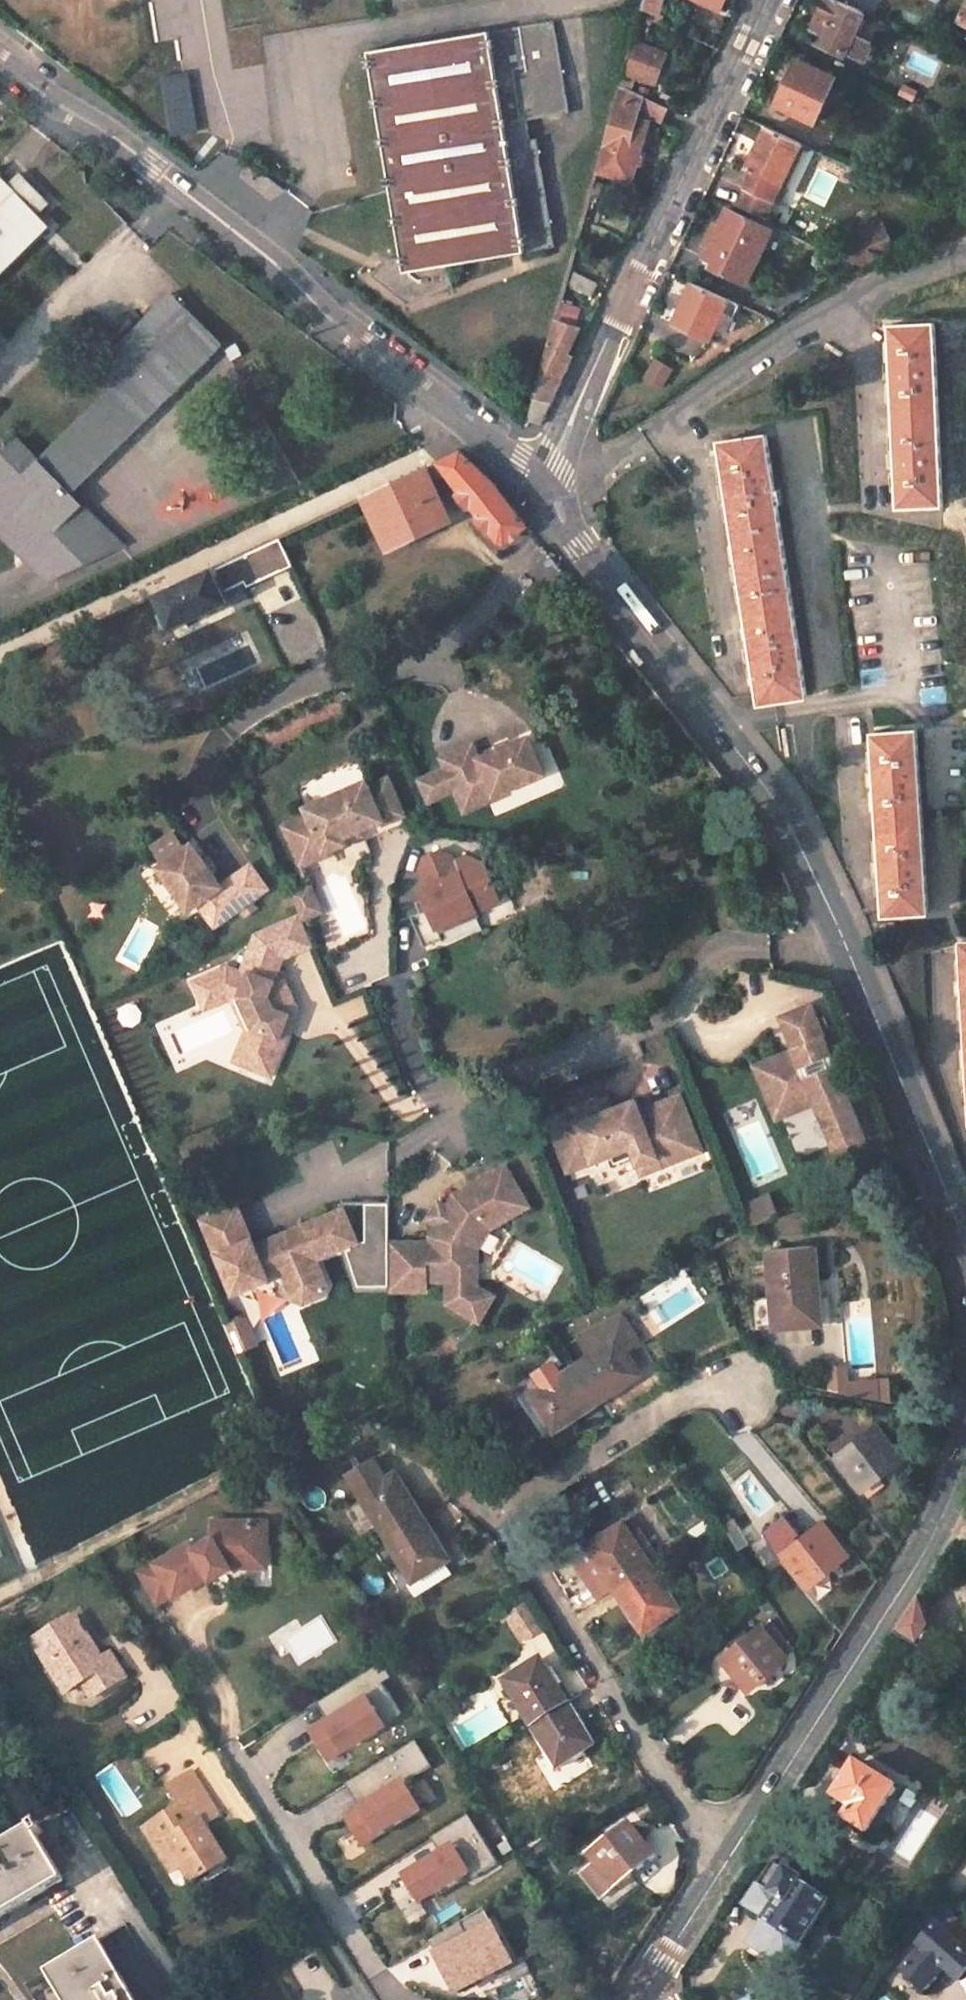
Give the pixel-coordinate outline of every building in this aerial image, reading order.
[(667,0),(645,0),(643,8),(663,14),(667,0)] [(724,12),(730,0),(700,0),(724,12)] [(833,27),(824,46),(847,57),(867,15),(835,0),(828,0),(819,20),(833,27)] [(452,260),(555,244),(539,134),(530,136),(528,116),(568,109),(555,21),(371,48),(392,188),(401,251),(383,254),(375,264),(368,273),(404,301),(455,282),(452,260)] [(656,84),(668,52),(634,39),(625,72),(656,84)] [(779,105),(822,129),(844,77),(800,57),(779,105)] [(168,133),(195,131),(192,73),(165,74),(168,133)] [(601,158),(638,169),(653,126),(641,122),(644,111),(675,127),(681,115),(621,87),(601,158)] [(749,168),(757,172),(749,191),(775,203),(803,144),(768,127),(749,168)] [(0,169),(0,205),(19,187),(0,169)] [(52,197),(31,178),(20,188),(41,208),(52,197)] [(51,217),(41,208),(20,188),(19,187),(0,205),(0,269),(51,217)] [(776,231),(731,208),(723,226),(717,222),(706,247),(711,250),(707,258),(731,270),(728,275),(750,285),(776,231)] [(854,267),(895,247),(883,221),(842,242),(854,267)] [(567,285),(589,295),(596,282),(574,271),(567,285)] [(732,321),(721,315),(729,299),(694,282),(676,322),(711,339),(716,328),(727,333),(732,321)] [(19,436),(0,456),(0,526),(42,569),(115,535),(72,490),(224,341),(174,289),(123,339),(142,358),(40,457),(19,436)] [(562,301),(558,316),(575,321),(579,306),(562,301)] [(565,357),(580,328),(557,316),(528,422),(542,428),(574,361),(565,357)] [(938,320),(895,321),(901,502),(943,502),(938,320)] [(768,437),(722,444),(766,706),(810,698),(768,437)] [(503,541),(509,541),(527,525),(492,479),(460,452),(440,461),(449,472),(503,541)] [(425,468),(431,482),(449,472),(440,461),(425,468)] [(370,494),(394,543),(448,517),(431,482),(425,468),(370,494)] [(277,535),(214,564),(215,566),(224,585),(245,576),(250,586),(292,566),(277,535)] [(174,627),(231,601),(215,566),(157,594),(174,627)] [(920,724),(877,726),(887,911),(929,909),(920,724)] [(443,766),(420,777),(430,798),(453,788),(462,810),(494,796),(493,793),(542,771),(526,735),(477,756),(471,742),(438,756),(443,766)] [(282,824),(299,864),(325,853),(324,850),(344,841),(341,836),(380,818),(382,821),(403,813),(386,775),(367,784),(364,778),(303,805),(307,814),(282,824)] [(420,777),(415,779),(424,801),(430,798),(420,777)] [(189,843),(157,865),(187,908),(197,902),(213,925),(265,888),(248,863),(219,884),(189,843)] [(411,916),(424,947),(442,940),(438,929),(500,904),(485,865),(472,871),(468,858),(455,863),(453,858),(441,853),(426,859),(421,870),(428,887),(422,890),(429,909),(411,916)] [(308,883),(288,891),(297,912),(300,918),(320,910),(308,883)] [(279,1037),(288,1012),(283,1010),(287,1001),(281,987),(272,984),(282,956),(311,944),(300,918),(297,912),(254,930),(239,970),(226,964),(210,971),(220,993),(226,990),(237,994),(252,1028),(238,1062),(270,1076),(284,1039),(279,1037)] [(238,1062),(252,1028),(237,994),(226,990),(220,993),(210,971),(190,980),(203,1009),(226,998),(231,1000),(244,1028),(231,1060),(238,1062)] [(283,1010),(295,1005),(283,979),(272,984),(281,987),(287,1001),(283,1010)] [(795,1048),(755,1065),(777,1117),(817,1101),(835,1147),(866,1134),(812,1003),(782,1016),(795,1048)] [(284,1039),(294,1015),(288,1012),(279,1037),(284,1039)] [(678,1092),(667,1097),(687,1153),(699,1149),(678,1092)] [(605,1094),(596,1098),(600,1109),(610,1106),(605,1094)] [(596,1098),(545,1117),(561,1157),(585,1148),(589,1158),(608,1152),(611,1161),(632,1153),(635,1162),(663,1151),(667,1160),(687,1153),(667,1097),(637,1107),(633,1097),(610,1106),(600,1109),(596,1098)] [(585,1148),(561,1157),(564,1168),(589,1158),(585,1148)] [(663,1151),(635,1162),(639,1171),(667,1160),(663,1151)] [(388,1241),(388,1286),(425,1286),(425,1276),(447,1276),(447,1268),(464,1268),(469,1262),(468,1244),(476,1244),(488,1227),(484,1221),(504,1208),(501,1203),(520,1190),(502,1162),(452,1193),(446,1205),(443,1204),(433,1222),(435,1223),(429,1235),(429,1241),(388,1241)] [(504,1208),(484,1221),(488,1227),(527,1203),(520,1190),(501,1203),(504,1208)] [(767,1195),(743,1207),(751,1227),(777,1215),(767,1195)] [(443,1204),(436,1201),(426,1218),(433,1222),(443,1204)] [(235,1204),(201,1218),(232,1292),(280,1272),(291,1298),(301,1302),(320,1294),(325,1284),(313,1258),(355,1240),(341,1207),(252,1245),(235,1204)] [(482,1325),(496,1296),(475,1285),(476,1244),(468,1244),(469,1262),(464,1268),(447,1268),(447,1276),(447,1307),(482,1325)] [(768,1249),(773,1324),(813,1321),(811,1297),(819,1296),(815,1245),(768,1249)] [(236,1352),(260,1344),(250,1314),(226,1322),(236,1352)] [(597,1406),(640,1377),(620,1348),(593,1366),(587,1357),(573,1366),(597,1406)] [(550,1394),(537,1403),(556,1433),(597,1406),(573,1366),(561,1375),(552,1362),(536,1373),(550,1394)] [(902,1458),(875,1425),(861,1434),(866,1439),(839,1460),(862,1489),(902,1458)] [(408,1507),(391,1479),(387,1482),(376,1463),(350,1478),(386,1537),(422,1516),(414,1503),(408,1507)] [(386,1537),(414,1583),(444,1564),(427,1536),(433,1532),(431,1529),(435,1527),(427,1513),(422,1516),(386,1537)] [(786,1555),(807,1583),(850,1550),(824,1519),(809,1530),(812,1535),(786,1555)] [(186,1543),(135,1574),(154,1605),(170,1596),(171,1598),(205,1577),(207,1580),(231,1566),(266,1567),(267,1521),(213,1521),(213,1537),(190,1550),(186,1543)] [(619,1529),(589,1547),(617,1590),(654,1568),(661,1564),(641,1532),(626,1541),(619,1529)] [(655,1585),(662,1580),(654,1568),(617,1590),(644,1631),(673,1613),(655,1585)] [(918,1654),(930,1635),(919,1600),(894,1640),(918,1654)] [(74,1620),(34,1644),(65,1697),(82,1687),(92,1682),(101,1699),(126,1684),(110,1659),(102,1663),(74,1620)] [(754,1647),(727,1663),(746,1692),(787,1665),(764,1628),(749,1638),(754,1647)] [(535,1667),(506,1685),(532,1726),(568,1704),(573,1701),(553,1670),(541,1677),(535,1667)] [(82,1687),(92,1704),(101,1699),(92,1682),(82,1687)] [(366,1688),(306,1726),(327,1759),(388,1724),(366,1688)] [(532,1726),(559,1771),(589,1753),(572,1725),(577,1721),(568,1704),(532,1726)] [(358,1804),(339,1815),(361,1850),(424,1812),(406,1781),(430,1767),(415,1742),(346,1784),(358,1804)] [(900,1789),(859,1764),(838,1797),(845,1801),(838,1813),(871,1835),(900,1789)] [(178,1866),(187,1882),(220,1860),(199,1824),(216,1813),(191,1771),(165,1787),(177,1808),(141,1830),(153,1849),(163,1842),(178,1866)] [(24,1822),(0,1836),(0,1910),(61,1874),(24,1822)] [(596,1867),(579,1880),(596,1904),(655,1858),(629,1826),(618,1834),(622,1840),(593,1862),(596,1867)] [(805,1883),(791,1874),(805,1853),(771,1832),(757,1853),(774,1865),(761,1886),(783,1901),(767,1925),(802,1948),(831,1906),(803,1887),(805,1883)] [(153,1849),(168,1872),(178,1866),(163,1842),(153,1849)] [(450,1842),(398,1875),(418,1905),(470,1874),(450,1842)] [(492,1919),(430,1952),(452,1996),(514,1966),(492,1919)] [(960,1990),(965,1983),(965,1931),(956,1923),(943,1939),(939,1935),(922,1955),(926,1959),(907,1981),(927,1999),(947,1978),(960,1990)] [(49,1973),(66,1999),(134,1999),(98,1942),(49,1973)]
